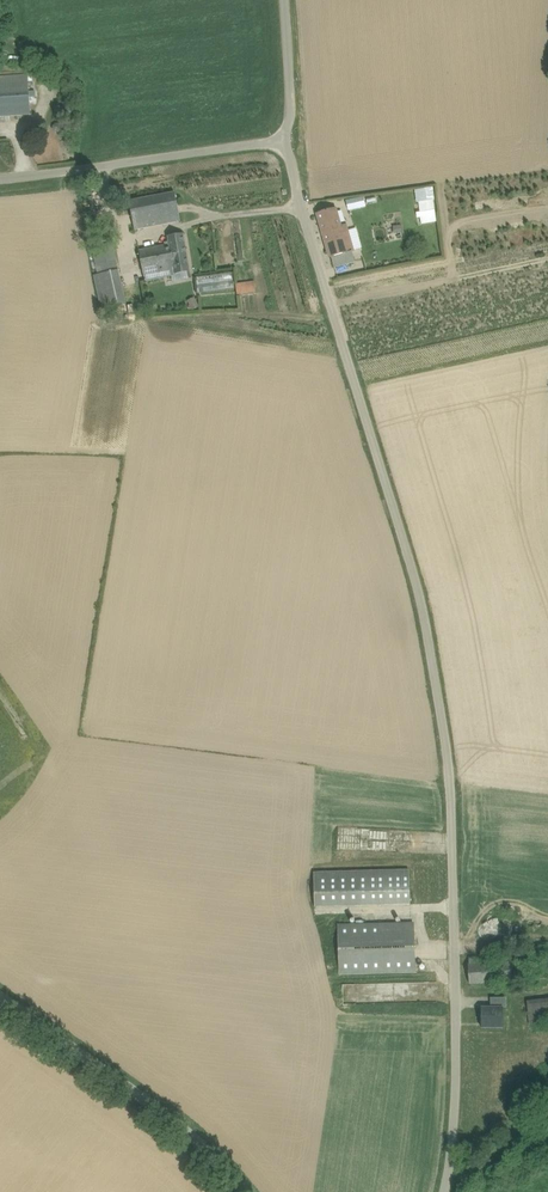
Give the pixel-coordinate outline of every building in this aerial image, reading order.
[(31,115),(30,98),(36,97),(35,91),(29,91),(28,74),(0,76),(0,117),(31,115)] [(55,107),(55,115),(72,114),(72,107),(55,107)] [(52,129),(54,132),(58,133),(61,130),(62,126),(59,124),(56,123),(53,126),(52,129)] [(129,202),(135,230),(181,221),(175,193),(129,202)] [(364,196),(346,200),(348,211),(366,207),(364,196)] [(422,218),(436,216),(433,200),(419,202),(422,218)] [(341,226),(336,209),(317,214),(330,258),(331,257),(334,268),(356,261),(346,225),(341,226)] [(403,233),(402,225),(393,226),(394,234),(403,233)] [(174,274),(189,271),(183,234),(168,237),(169,242),(165,242),(165,245),(139,250),(145,281),(174,276),(174,274)] [(108,244),(107,237),(94,240),(96,247),(108,244)] [(98,275),(96,275),(102,306),(128,301),(118,253),(95,257),(98,275)] [(198,293),(234,289),(232,273),(196,277),(198,293)] [(238,294),(256,292),(255,281),(237,284),(238,294)] [(197,301),(190,305),(188,306),(191,311),(200,307),(197,301)] [(314,906),(410,904),(409,870),(313,873),(314,906)] [(415,972),(414,923),(339,925),(340,974),(415,972)] [(502,963),(477,964),(477,958),(469,958),(469,965),(470,984),(547,979),(547,946),(501,948),(502,963)] [(530,1021),(547,1021),(547,998),(529,999),(530,1021)] [(481,1009),(481,1029),(502,1029),(502,1009),(481,1009)]
